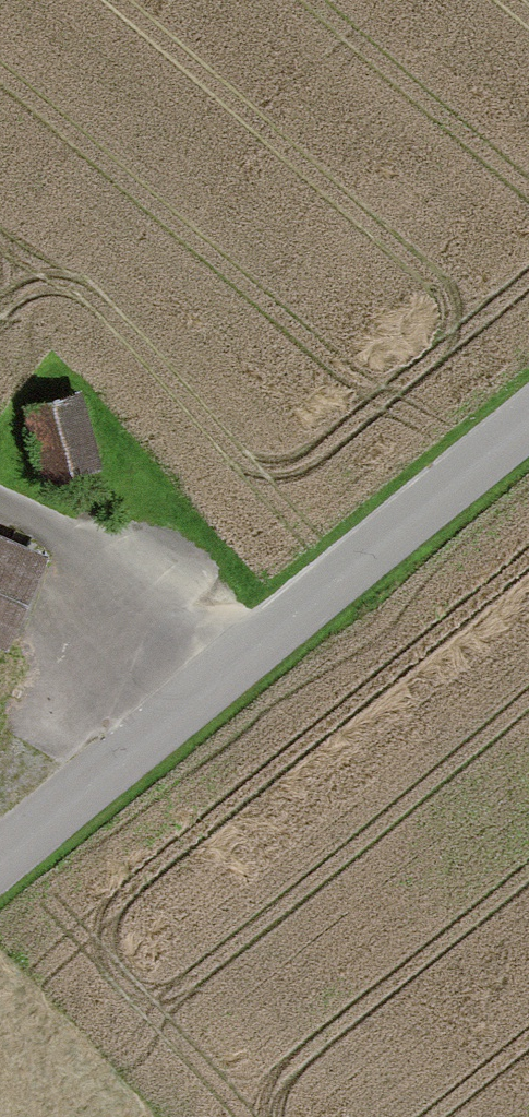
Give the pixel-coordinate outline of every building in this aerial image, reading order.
[(82,386),(23,402),(44,479),(103,464),(82,386)] [(9,641),(48,549),(0,529),(0,637),(9,641)]
